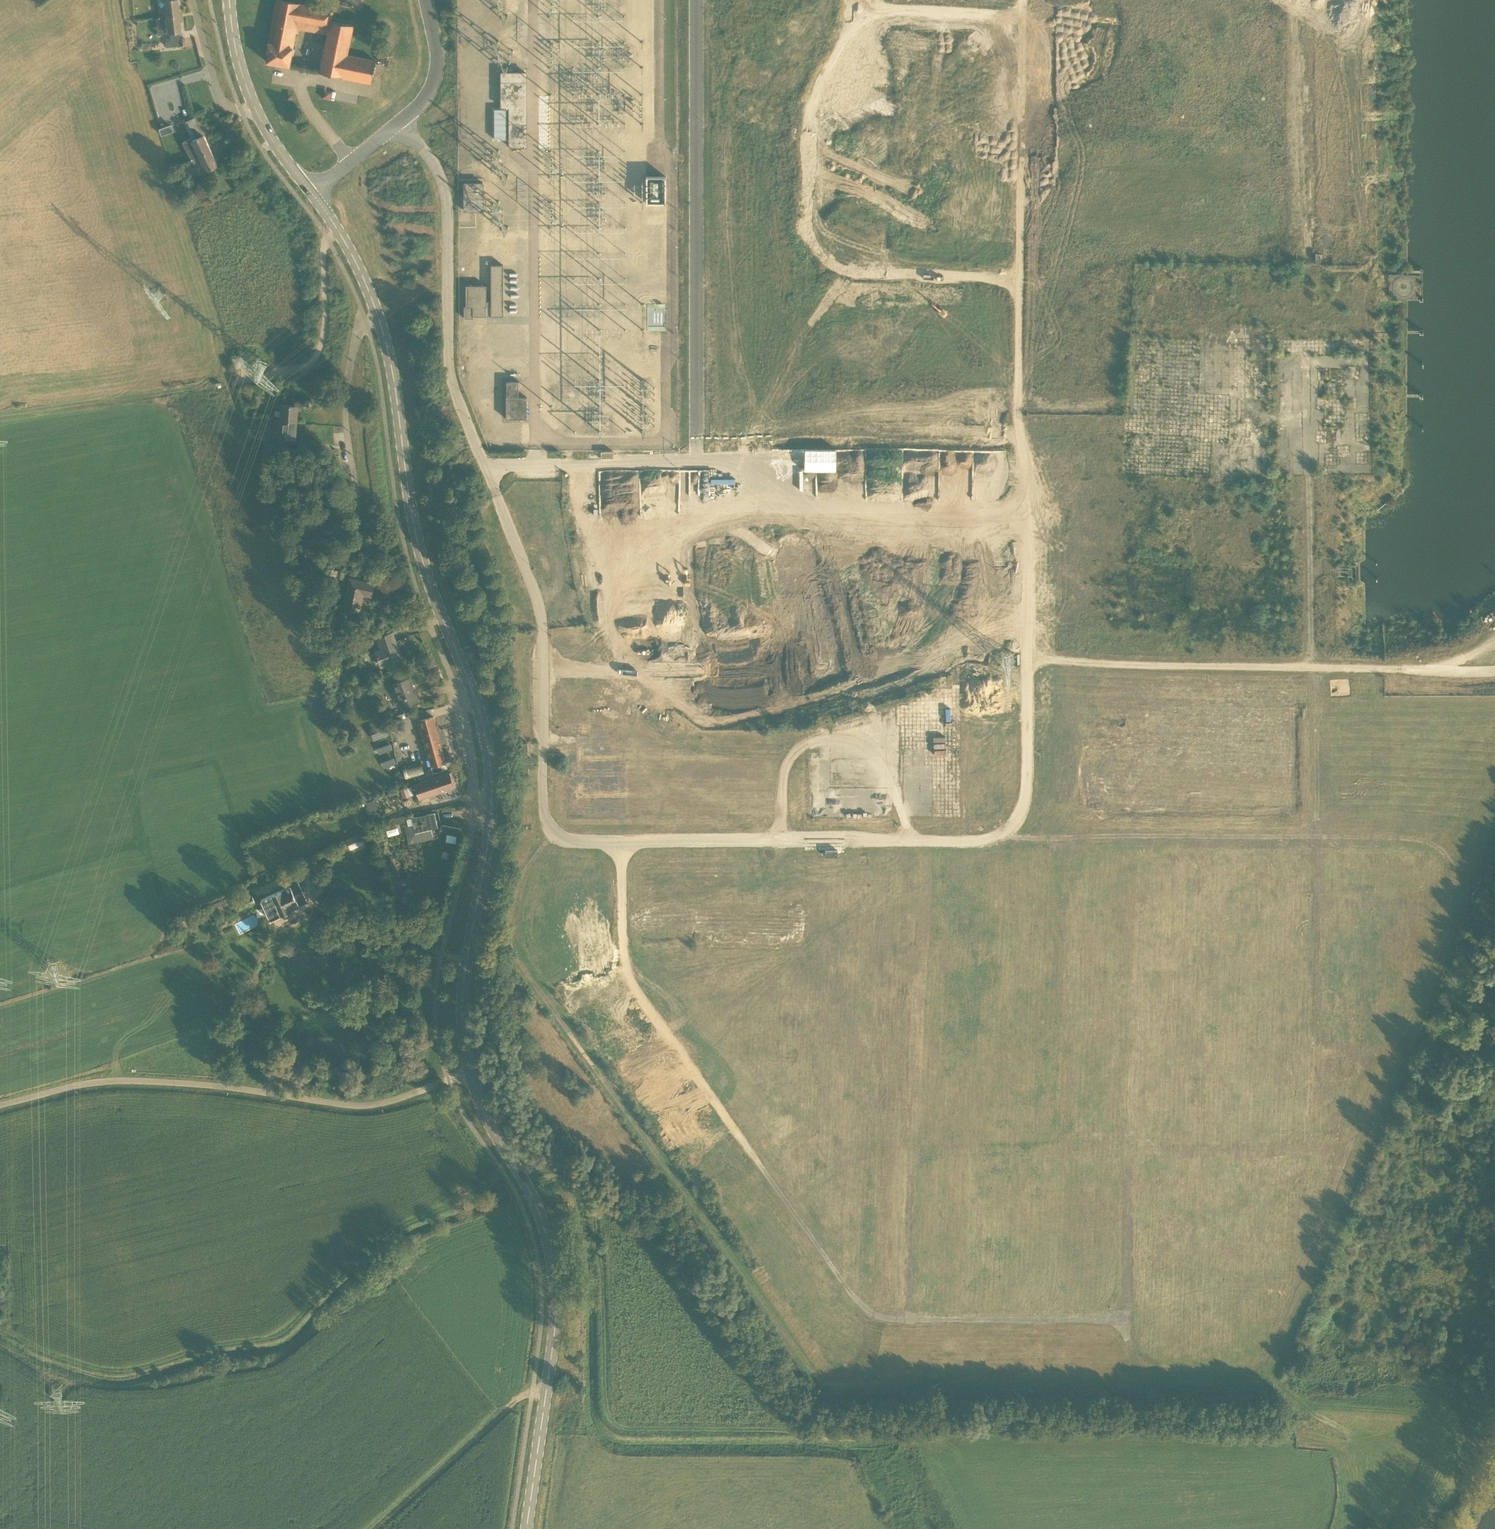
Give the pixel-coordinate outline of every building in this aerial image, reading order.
[(177,14),(180,13),(179,0),(165,0),(167,16),(175,15),(175,17),(177,17),(177,14)] [(350,26),(328,22),(330,9),(282,0),(277,0),(269,43),(267,52),(269,52),(267,62),(289,66),(297,27),(326,32),(320,72),(372,83),(376,60),(345,54),(350,26)] [(182,31),(180,13),(177,14),(177,17),(175,17),(175,15),(167,16),(159,17),(160,26),(168,25),(169,33),(182,31)] [(527,147),(527,95),(527,72),(501,72),(501,107),(510,107),(509,147),(527,147)] [(503,141),(503,111),(491,111),(491,141),(503,141)] [(190,123),(190,131),(199,130),(199,122),(190,123)] [(171,125),(159,129),(162,135),(173,131),(171,125)] [(179,145),(175,132),(164,135),(168,149),(179,145)] [(192,159),(211,150),(204,135),(192,141),(195,147),(188,151),(192,159)] [(218,165),(211,150),(192,159),(196,167),(203,164),(206,171),(218,165)] [(666,196),(666,176),(646,176),(647,203),(665,203),(665,196),(666,196)] [(483,211),(483,183),(483,184),(465,184),(465,183),(464,183),(464,211),(483,211)] [(473,316),(491,316),(503,315),(503,265),(491,265),(491,306),(486,306),(486,286),(466,286),(466,306),(464,306),(465,318),(473,318),(473,316)] [(235,369),(246,367),(243,356),(233,358),(235,369)] [(476,381),(476,395),(527,395),(527,381),(476,381)] [(282,404),(281,419),(274,419),(274,420),(281,420),(297,422),(298,405),(282,404)] [(297,422),(281,420),(280,436),(295,437),(297,422)] [(371,596),(374,583),(349,578),(343,607),(360,610),(363,594),(371,596)] [(380,667),(387,664),(402,658),(392,632),(377,638),(381,649),(374,651),(380,667)] [(402,708),(419,702),(410,677),(393,684),(402,708)] [(938,713),(951,713),(951,699),(938,699),(938,713)] [(425,740),(429,756),(430,759),(426,760),(428,765),(431,765),(433,773),(443,770),(441,763),(446,762),(446,761),(451,760),(447,744),(441,746),(433,716),(419,720),(423,736),(425,740)] [(369,728),(373,739),(390,733),(386,722),(369,728)] [(420,759),(401,765),(406,781),(424,775),(420,759)] [(419,799),(455,787),(450,772),(414,784),(419,799)] [(399,787),(401,796),(412,794),(410,785),(399,787)] [(368,800),(370,809),(376,808),(373,799),(368,800)] [(411,840),(433,835),(431,828),(438,827),(435,812),(413,817),(414,824),(408,826),(411,840)] [(440,824),(439,832),(460,836),(461,828),(440,824)] [(346,841),(350,849),(365,842),(361,834),(346,841)] [(269,919),(279,914),(281,913),(283,916),(285,917),(288,916),(289,913),(288,911),(307,902),(296,877),(287,881),(290,886),(260,900),(269,919)] [(240,908),(255,901),(252,894),(237,901),(240,908)]
